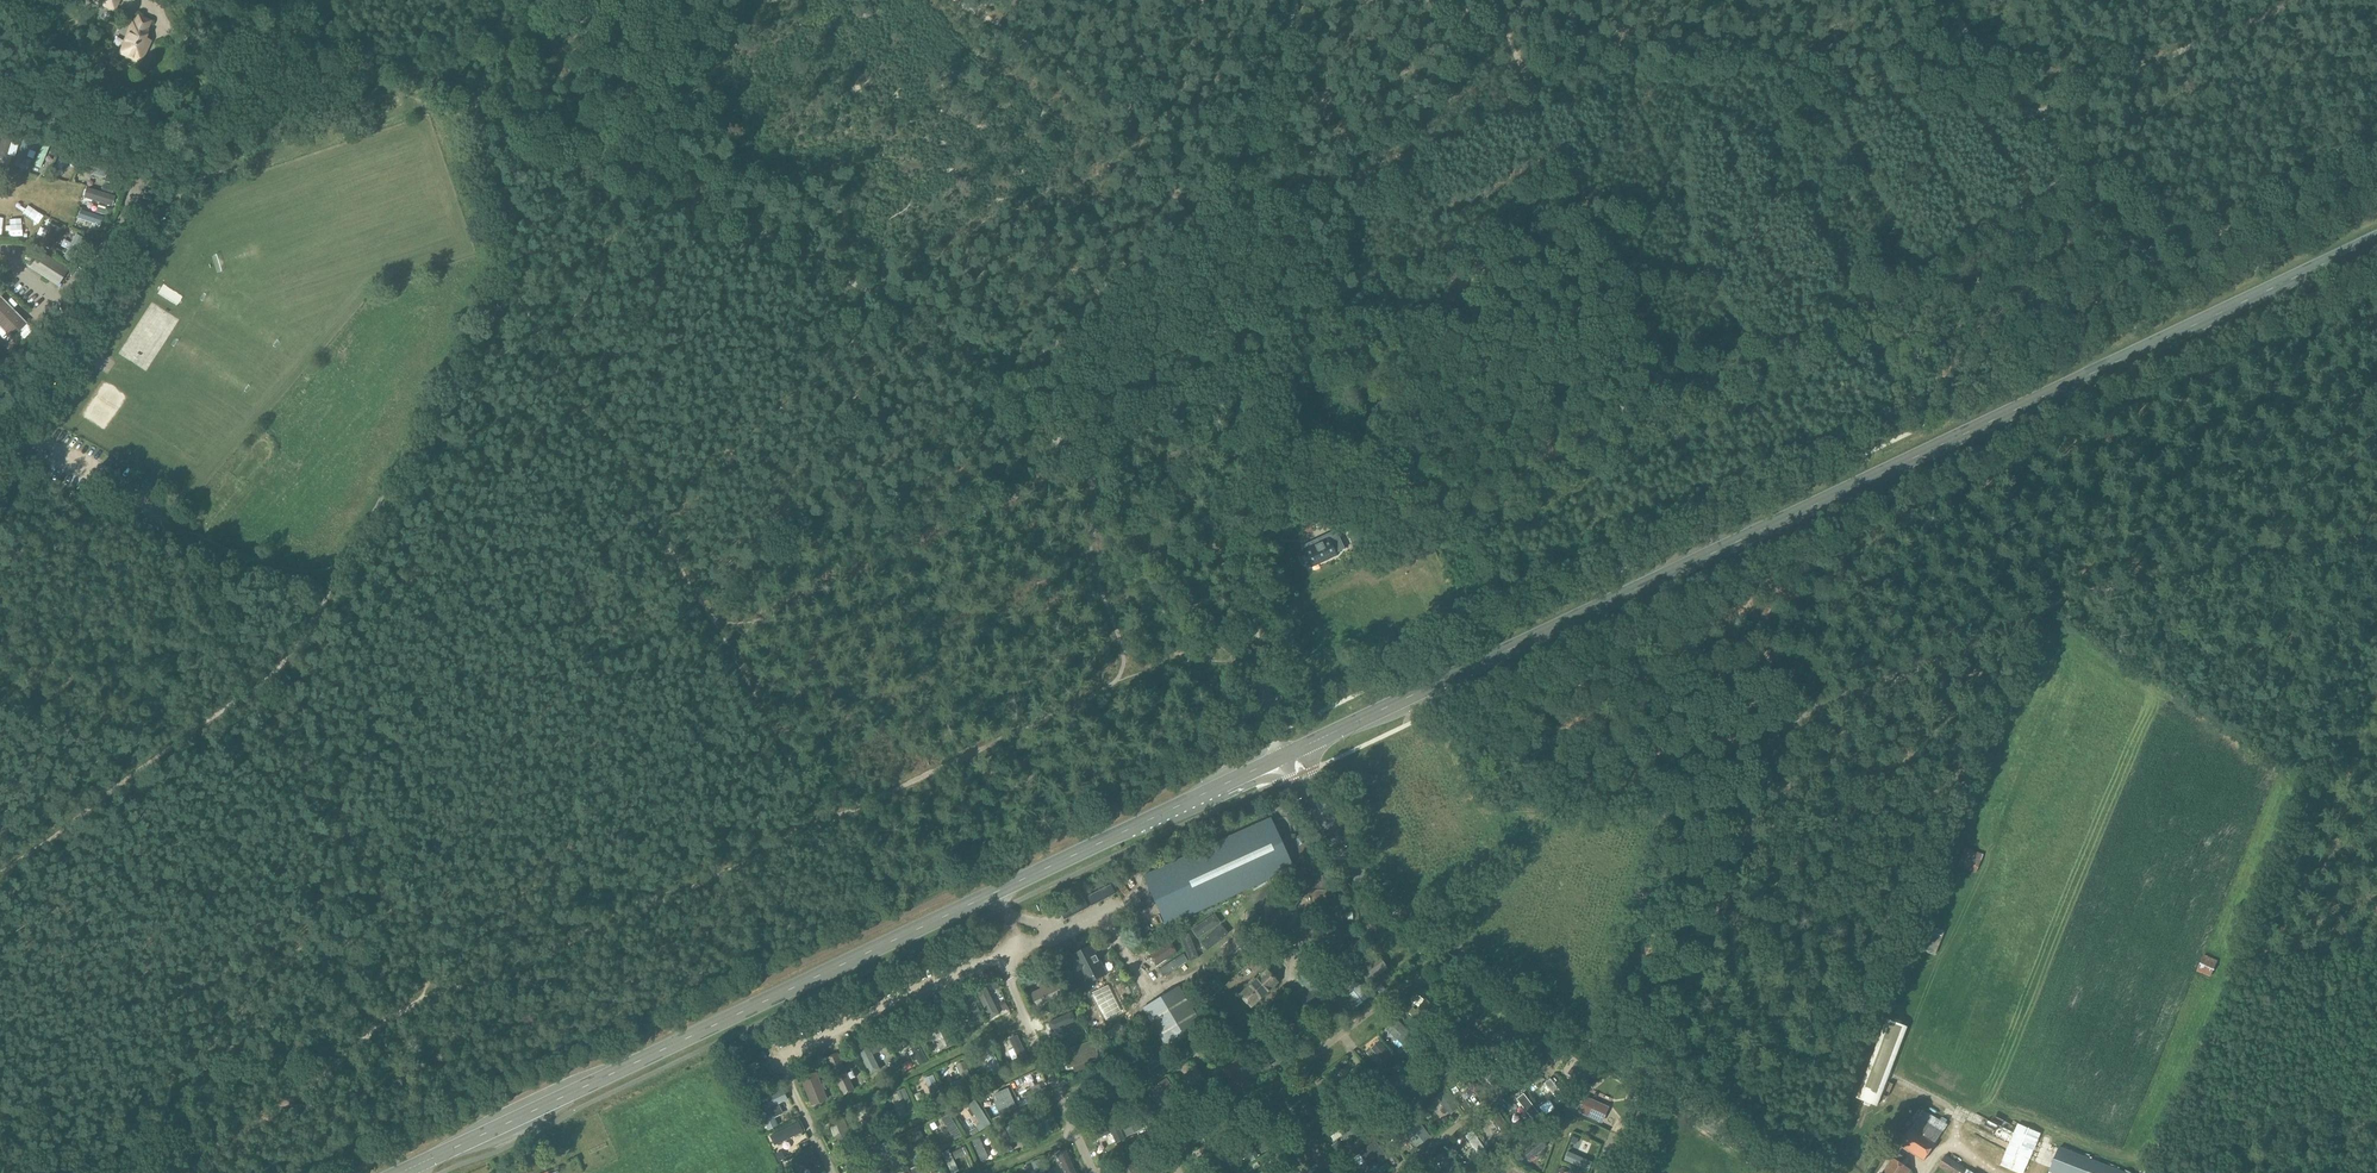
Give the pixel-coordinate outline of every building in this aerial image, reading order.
[(121,0),(93,0),(92,2),(116,12),(121,0)] [(148,29),(152,21),(138,15),(135,22),(132,21),(117,54),(141,65),(152,41),(145,39),(150,30),(148,29)] [(0,145),(0,157),(6,159),(14,132),(5,130),(0,145)] [(24,138),(16,161),(24,164),(32,141),(24,138)] [(43,144),(34,165),(40,168),(49,146),(43,144)] [(62,153),(53,172),(60,175),(68,155),(62,153)] [(116,185),(120,169),(121,164),(95,158),(95,159),(93,167),(108,171),(105,182),(116,185)] [(112,207),(115,197),(87,188),(84,198),(112,207)] [(80,210),(78,218),(101,226),(103,217),(80,210)] [(52,226),(43,246),(51,250),(61,230),(52,226)] [(76,234),(63,259),(70,263),(83,238),(76,234)] [(37,250),(27,267),(58,286),(68,270),(37,250)] [(27,323),(1,297),(0,297),(0,328),(11,339),(27,323)] [(1301,527),(1300,527),(1304,536),(1316,530),(1312,522),(1301,527)] [(1311,566),(1336,555),(1327,535),(1317,540),(1318,541),(1312,544),(1313,545),(1304,550),(1305,552),(1300,554),(1300,557),(1303,564),(1305,565),(1310,563),(1311,566)] [(1271,817),(1143,876),(1166,926),(1294,868),(1271,817)] [(1976,873),(1983,854),(1965,847),(1957,865),(1976,873)] [(1491,860),(1494,866),(1504,862),(1500,855),(1491,860)] [(1296,906),(1281,896),(1266,918),(1281,929),(1296,906)] [(1272,941),(1280,930),(1269,922),(1261,933),(1272,941)] [(1931,927),(1922,950),(1934,955),(1944,931),(1931,927)] [(1083,981),(1104,970),(1092,947),(1071,958),(1073,962),(1065,966),(1072,980),(1081,976),(1083,981)] [(1368,983),(1388,969),(1377,954),(1357,969),(1368,983)] [(2211,977),(2218,961),(2204,955),(2197,971),(2211,977)] [(1251,1007),(1277,983),(1266,971),(1240,995),(1251,1007)] [(1370,997),(1351,974),(1338,984),(1357,1008),(1370,997)] [(1315,975),(1303,985),(1309,991),(1299,1000),(1309,1012),(1330,992),(1315,975)] [(1108,986),(1092,995),(1106,1019),(1122,1009),(1108,986)] [(1141,1007),(1165,1048),(1201,1027),(1177,986),(1141,1007)] [(1276,989),(1249,1009),(1253,1014),(1280,994),(1276,989)] [(1002,1015),(1011,1011),(1002,990),(992,994),(1002,1015)] [(1411,1016),(1408,1020),(1415,1026),(1432,1005),(1425,999),(1416,1011),(1412,1008),(1408,1013),(1411,1016)] [(1316,1008),(1310,1014),(1326,1031),(1332,1025),(1331,1024),(1335,1021),(1322,1007),(1318,1010),(1316,1008)] [(975,1035),(981,1033),(975,1015),(968,1018),(975,1035)] [(1434,1022),(1428,1029),(1443,1041),(1460,1020),(1454,1015),(1442,1029),(1434,1022)] [(955,1044),(942,1016),(924,1024),(928,1032),(938,1027),(947,1047),(955,1044)] [(1237,1046),(1245,1039),(1225,1017),(1217,1024),(1237,1046)] [(1880,1039),(1857,1098),(1878,1106),(1891,1071),(1908,1027),(1887,1019),(1880,1039)] [(1410,1044),(1415,1038),(1396,1020),(1391,1026),(1401,1035),(1397,1039),(1403,1044),(1406,1041),(1410,1044)] [(920,1066),(927,1062),(912,1035),(908,1036),(905,1040),(914,1055),(911,1056),(914,1062),(917,1060),(920,1066)] [(1016,1065),(1028,1058),(1023,1049),(1026,1047),(1021,1038),(1006,1046),(1016,1065)] [(868,1045),(858,1050),(870,1075),(880,1070),(872,1055),(883,1049),(879,1041),(868,1047),(868,1045)] [(1092,1061),(1098,1059),(1093,1042),(1062,1051),(1068,1069),(1073,1067),(1075,1072),(1093,1066),(1092,1061)] [(1379,1042),(1371,1049),(1380,1059),(1376,1063),(1379,1066),(1383,1062),(1386,1066),(1394,1059),(1379,1042)] [(1262,1072),(1271,1067),(1255,1043),(1246,1048),(1262,1072)] [(1437,1072),(1444,1068),(1437,1059),(1442,1055),(1435,1044),(1430,1048),(1430,1049),(1424,1053),(1437,1072)] [(1123,1056),(1109,1067),(1115,1075),(1129,1064),(1123,1056)] [(891,1084),(899,1081),(888,1059),(880,1062),(891,1084)] [(1485,1077),(1485,1078),(1491,1085),(1510,1068),(1504,1061),(1492,1071),(1483,1060),(1475,1066),(1485,1077)] [(1583,1086),(1593,1073),(1577,1061),(1568,1074),(1583,1086)] [(974,1084),(965,1062),(956,1066),(962,1080),(954,1083),(957,1091),(974,1084)] [(1359,1095),(1374,1083),(1360,1065),(1345,1076),(1359,1095)] [(907,1070),(899,1074),(902,1080),(910,1076),(907,1070)] [(1476,1097),(1482,1091),(1467,1074),(1461,1079),(1470,1090),(1466,1093),(1469,1097),(1473,1093),(1476,1097)] [(1397,1076),(1385,1084),(1397,1103),(1409,1095),(1397,1076)] [(1016,1084),(1018,1093),(1039,1088),(1037,1078),(1016,1084)] [(1239,1079),(1236,1082),(1233,1078),(1229,1080),(1225,1083),(1241,1105),(1246,1103),(1248,1099),(1241,1089),(1245,1087),(1239,1079)] [(1166,1079),(1150,1090),(1164,1109),(1180,1098),(1166,1079)] [(1190,1101),(1211,1086),(1207,1079),(1195,1088),(1193,1085),(1185,1090),(1188,1094),(1186,1095),(1190,1101)] [(1559,1102),(1565,1097),(1550,1079),(1544,1084),(1551,1092),(1548,1094),(1552,1098),(1554,1096),(1559,1102)] [(825,1085),(818,1088),(827,1111),(834,1108),(825,1085)] [(931,1085),(925,1088),(934,1106),(940,1103),(931,1085)] [(1016,1108),(1008,1088),(995,1094),(1003,1113),(1016,1108)] [(1028,1105),(1049,1096),(1045,1089),(1032,1095),(1030,1091),(1024,1094),(1025,1098),(1028,1105)] [(768,1130),(777,1126),(772,1114),(781,1110),(778,1104),(787,1100),(783,1090),(754,1103),(758,1113),(760,1112),(768,1130)] [(1449,1114),(1456,1109),(1444,1091),(1437,1096),(1445,1107),(1440,1110),(1443,1114),(1447,1112),(1449,1114)] [(898,1101),(905,1119),(914,1116),(906,1097),(898,1101)] [(1601,1123),(1609,1107),(1586,1097),(1578,1113),(1601,1123)] [(980,1124),(975,1126),(979,1132),(991,1124),(974,1099),(967,1104),(970,1109),(968,1110),(972,1116),(974,1115),(980,1124)] [(1923,1110),(1918,1119),(1900,1145),(1924,1161),(1942,1133),(1947,1124),(1923,1110)] [(1416,1148),(1430,1137),(1412,1113),(1387,1132),(1396,1143),(1406,1135),(1416,1148)] [(1209,1118),(1204,1121),(1208,1127),(1206,1129),(1211,1137),(1232,1124),(1226,1116),(1213,1124),(1209,1118)] [(859,1142),(857,1137),(851,1138),(844,1117),(835,1121),(841,1134),(838,1135),(840,1141),(842,1140),(845,1147),(859,1142)] [(1278,1122),(1261,1133),(1269,1146),(1286,1135),(1278,1122)] [(775,1146),(803,1132),(798,1123),(770,1137),(775,1146)] [(952,1148),(960,1144),(949,1123),(941,1127),(952,1148)] [(2016,1130),(2000,1165),(2019,1172),(2024,1172),(2033,1152),(2034,1152),(2039,1141),(2038,1141),(2041,1135),(2018,1125),(2016,1130)] [(1004,1128),(998,1131),(1006,1153),(1013,1151),(1007,1136),(1010,1135),(1009,1131),(1006,1132),(1004,1128)] [(1057,1139),(1054,1130),(1038,1135),(1037,1131),(1032,1133),(1036,1146),(1057,1139)] [(1181,1151),(1203,1139),(1198,1130),(1176,1142),(1181,1151)] [(1479,1157),(1486,1152),(1472,1132),(1466,1136),(1474,1149),(1470,1152),(1473,1157),(1478,1154),(1479,1157)] [(1091,1150),(1104,1146),(1105,1151),(1115,1148),(1111,1134),(1089,1140),(1091,1150)] [(1384,1155),(1385,1154),(1375,1141),(1359,1154),(1368,1167),(1377,1161),(1379,1164),(1382,1162),(1387,1159),(1384,1155)] [(966,1144),(957,1148),(963,1161),(959,1163),(963,1171),(957,1172),(976,1172),(977,1172),(974,1166),(976,1166),(966,1144)] [(1073,1147),(1065,1150),(1070,1161),(1066,1163),(1069,1171),(1074,1169),(1074,1171),(1082,1167),(1073,1147)] [(812,1150),(789,1161),(793,1171),(816,1159),(812,1150)] [(1459,1171),(1444,1151),(1436,1157),(1446,1170),(1442,1172),(1456,1172),(1459,1171)] [(1950,1172),(1974,1172),(1972,1172),(1967,1169),(1946,1155),(1939,1166),(1950,1172)] [(1910,1170),(1893,1159),(1883,1172),(1909,1172),(1910,1170)] [(1039,1160),(1031,1163),(1034,1170),(1030,1172),(1031,1172),(1044,1172),(1039,1160)] [(2088,1172),(2127,1172),(2093,1160),(2088,1172)] [(1124,1172),(1140,1172),(1137,1166),(1133,1169),(1129,1162),(1122,1166),(1125,1172),(1124,1172)] [(1363,1170),(1358,1162),(1352,1165),(1356,1172),(1358,1172),(1363,1170)] [(927,1172),(923,1163),(911,1169),(912,1172),(927,1172)] [(1589,1171),(1568,1163),(1565,1170),(1573,1172),(1588,1172),(1589,1171)]
